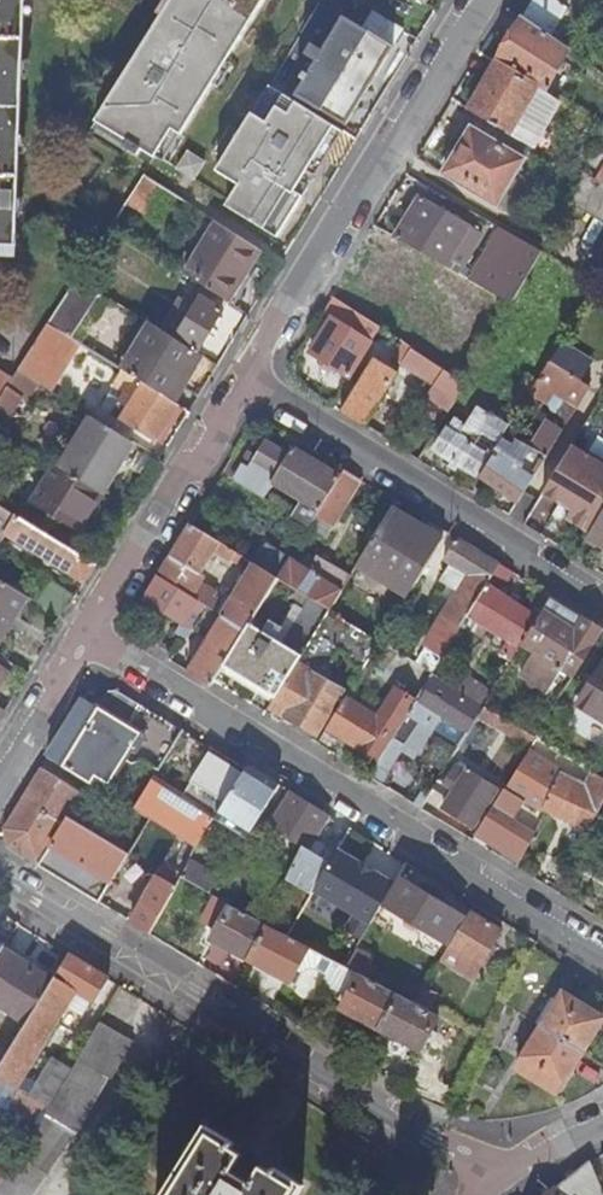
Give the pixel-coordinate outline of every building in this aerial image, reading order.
[(16,245),(25,0),(0,0),(0,245),(16,245)] [(96,121),(155,157),(171,131),(179,135),(264,0),(169,0),(160,15),(162,16),(96,121)] [(516,26),(564,52),(567,48),(550,37),(567,10),(553,0),(533,0),(521,18),(516,26)] [(320,3),(313,15),(337,30),(324,53),(311,45),(305,55),(318,63),(310,75),(298,67),(285,88),(345,125),(393,48),(362,29),(320,3)] [(362,29),(393,48),(403,31),(372,12),(362,29)] [(516,26),(494,64),(534,87),(542,91),(564,52),(516,26)] [(494,64),(468,110),(478,116),(508,133),(534,88),(534,87),(494,64)] [(223,205),(277,239),(342,132),(269,85),(214,171),(236,184),(223,205)] [(534,88),(508,133),(531,146),(556,103),(534,88)] [(495,205),(531,146),(508,133),(478,116),(470,129),(462,124),(448,147),(456,152),(443,174),(495,205)] [(594,182),(602,187),(602,166),(594,182)] [(163,189),(144,177),(121,213),(139,225),(163,189)] [(594,182),(586,177),(569,207),(602,226),(602,187),(594,182)] [(419,197),(394,239),(444,267),(468,226),(419,197)] [(184,274),(228,302),(260,250),(216,222),(205,241),(195,236),(186,251),(195,257),(184,274)] [(540,252),(498,228),(468,281),(510,305),(540,252)] [(374,246),(355,277),(374,289),(373,291),(390,302),(401,285),(399,284),(409,268),(374,246)] [(78,279),(59,308),(75,318),(81,309),(87,313),(100,292),(78,279)] [(176,340),(198,353),(224,310),(201,297),(176,340)] [(378,328),(332,299),(322,315),(329,320),(308,353),(348,377),(378,328)] [(70,339),(87,313),(81,309),(75,318),(59,308),(48,325),(70,339)] [(70,339),(48,325),(28,356),(55,374),(76,343),(70,339)] [(151,325),(121,371),(168,400),(198,353),(176,340),(151,325)] [(418,341),(425,346),(430,339),(423,334),(418,341)] [(399,365),(410,348),(402,343),(392,361),(399,365)] [(562,344),(550,364),(580,382),(592,362),(562,344)] [(411,349),(401,366),(432,386),(443,369),(416,353),(411,349)] [(55,374),(28,356),(18,371),(39,384),(44,387),(49,390),(58,376),(55,374)] [(363,427),(396,374),(373,360),(358,384),(351,395),(340,413),(363,427)] [(479,476),(480,477),(517,503),(590,388),(580,382),(550,364),(549,363),(530,393),(547,404),(552,417),(530,451),(516,441),(512,447),(502,440),(492,455),(479,476)] [(7,387),(13,378),(0,368),(0,398),(7,387)] [(443,369),(432,386),(425,398),(447,412),(465,384),(443,369)] [(22,397),(27,400),(39,384),(18,371),(13,378),(7,387),(0,398),(0,429),(22,397)] [(168,400),(121,371),(112,386),(123,393),(110,414),(157,443),(179,407),(168,400)] [(351,395),(358,384),(349,379),(343,389),(351,395)] [(489,453),(492,455),(502,440),(520,410),(509,403),(498,421),(490,416),(476,438),(472,444),(463,438),(447,429),(433,450),(475,476),(489,454),(489,453)] [(91,417),(60,467),(101,494),(132,443),(91,417)] [(467,432),(463,438),(472,444),(476,438),(467,432)] [(242,467),(233,482),(261,500),(271,484),(301,502),(295,512),(270,497),(266,503),(308,529),(315,518),(339,479),(291,450),(287,457),(265,444),(256,460),(250,456),(244,468),(242,467)] [(543,493),(566,509),(561,517),(589,535),(602,512),(602,463),(573,445),(566,456),(543,493)] [(232,457),(221,475),(227,479),(236,463),(238,460),(232,457)] [(236,463),(227,479),(233,482),(242,467),(236,463)] [(77,533),(101,494),(60,467),(59,467),(55,464),(30,503),(77,533)] [(361,482),(343,471),(339,479),(315,518),(333,529),(361,482)] [(2,540),(6,534),(84,583),(95,564),(0,505),(0,539),(2,540)] [(602,548),(602,512),(589,535),(587,539),(602,548)] [(411,594),(447,534),(427,522),(419,535),(387,515),(359,562),(411,594)] [(315,518),(308,529),(326,540),(333,529),(315,518)] [(235,554),(190,526),(158,577),(207,608),(214,598),(192,585),(207,561),(211,564),(217,553),(230,561),(235,554)] [(442,619),(459,629),(461,630),(468,618),(500,567),(456,539),(443,561),(467,577),(442,619)] [(277,580),(328,611),(341,590),(348,579),(315,558),(307,572),(265,547),(254,565),(277,580)] [(263,602),(277,580),(254,565),(245,580),(239,576),(236,583),(241,586),(222,617),(245,631),(250,625),(263,602)] [(500,567),(468,618),(486,630),(496,636),(508,643),(500,657),(510,664),(520,647),(541,613),(533,608),(530,614),(498,595),(511,574),(500,567)] [(438,581),(444,584),(449,576),(443,573),(438,581)] [(207,608),(158,577),(144,600),(193,631),(207,608)] [(27,597),(0,580),(0,640),(27,597)] [(275,698),(328,611),(277,580),(263,602),(293,621),(280,643),(274,639),(262,633),(250,625),(245,631),(224,666),(275,698)] [(328,611),(379,643),(392,622),(341,590),(328,611)] [(530,606),(533,608),(541,613),(550,598),(539,591),(530,606)] [(550,598),(541,613),(520,647),(572,680),(599,636),(602,631),(550,598)] [(181,669),(211,688),(224,666),(245,631),(222,617),(207,608),(193,631),(191,633),(206,642),(190,667),(185,663),(181,669)] [(355,683),(379,643),(328,611),(275,698),(265,714),(288,728),(291,721),(316,736),(343,692),(309,671),(312,666),(324,673),(339,648),(353,656),(349,662),(354,665),(346,678),(355,683)] [(269,621),(262,633),(274,639),(281,628),(269,621)] [(496,636),(486,630),(483,635),(493,641),(496,636)] [(401,651),(413,658),(420,646),(408,639),(401,651)] [(9,670),(0,665),(0,685),(9,670)] [(602,723),(602,665),(577,707),(602,723)] [(414,703),(399,727),(378,761),(377,763),(389,771),(401,752),(413,760),(432,730),(441,717),(468,733),(478,717),(484,707),(459,692),(436,678),(420,704),(415,701),(414,703)] [(468,679),(459,692),(484,707),(492,694),(468,679)] [(399,727),(414,703),(394,691),(376,719),(345,699),(324,734),(356,754),(359,750),(378,761),(399,727)] [(109,693),(99,710),(129,728),(141,708),(116,692),(109,693)] [(82,700),(46,759),(90,786),(94,779),(108,787),(129,753),(118,747),(129,728),(99,710),(82,700)] [(508,722),(484,707),(478,717),(529,748),(535,739),(508,722)] [(118,747),(129,753),(159,771),(178,739),(182,734),(141,708),(129,728),(118,747)] [(512,714),(508,722),(535,739),(545,723),(522,708),(517,717),(512,714)] [(441,717),(432,730),(460,746),(468,733),(441,717)] [(504,790),(525,802),(541,812),(545,806),(571,818),(569,822),(589,832),(602,802),(602,780),(591,772),(584,787),(561,774),(562,771),(527,752),(504,790)] [(150,822),(197,851),(214,821),(217,817),(195,804),(203,792),(223,805),(240,776),(207,755),(192,778),(183,791),(189,794),(186,799),(154,779),(133,812),(150,822)] [(253,827),(278,785),(247,766),(240,776),(223,805),(225,806),(222,809),(250,825),(253,827)] [(443,811),(474,830),(498,792),(457,768),(445,787),(454,793),(443,811)] [(6,848),(98,905),(128,857),(61,816),(68,805),(73,808),(81,795),(41,770),(3,830),(6,848)] [(504,790),(475,836),(504,853),(520,863),(530,844),(538,833),(515,819),(525,802),(504,790)] [(270,827),(302,847),(308,850),(311,846),(328,818),(290,795),(270,827)] [(246,832),(250,825),(222,809),(225,806),(223,805),(217,817),(214,821),(226,828),(229,823),(246,832)] [(327,864),(316,858),(320,851),(311,846),(308,850),(302,847),(302,849),(286,880),(310,894),(311,891),(327,864)] [(327,864),(311,891),(353,916),(344,931),(360,941),(381,906),(382,906),(395,885),(336,850),(327,864)] [(504,853),(501,859),(517,869),(520,863),(504,853)] [(181,880),(216,899),(225,884),(190,864),(181,880)] [(129,924),(149,936),(172,894),(175,889),(158,878),(154,884),(129,924)] [(395,885),(382,906),(443,944),(460,916),(437,902),(441,895),(430,888),(426,895),(399,879),(395,885)] [(267,926),(285,936),(310,894),(286,880),(275,897),(272,895),(257,921),(267,926)] [(249,962),(267,926),(257,921),(230,906),(210,942),(249,962)] [(501,933),(469,913),(446,951),(478,971),(501,933)] [(312,1001),(320,985),(333,961),(285,936),(267,926),(249,962),(286,982),(291,984),(293,985),(295,986),(297,988),(297,990),(296,992),(312,1001)] [(371,957),(355,949),(344,967),(369,981),(376,970),(367,964),(371,957)] [(3,950),(0,955),(0,1006),(27,1022),(53,981),(3,950)] [(69,956),(53,981),(27,1022),(0,1065),(0,1079),(15,1088),(76,991),(94,1003),(108,979),(69,956)] [(340,1011),(379,1031),(398,996),(369,981),(344,967),(333,961),(320,985),(346,1000),(340,1011)] [(414,1004),(427,1012),(436,997),(423,989),(414,1004)] [(558,1002),(542,1028),(582,1052),(602,1018),(563,994),(558,1002)] [(430,1033),(438,1017),(427,1012),(414,1004),(398,996),(379,1031),(419,1053),(426,1040),(430,1033)] [(553,999),(537,1025),(542,1028),(558,1002),(553,999)] [(98,1024),(68,1075),(50,1106),(50,1107),(9,1169),(0,1183),(0,1194),(34,1194),(36,1193),(39,1189),(39,1188),(75,1135),(107,1079),(111,1081),(132,1045),(98,1024)] [(582,1052),(542,1028),(517,1069),(556,1094),(582,1052)] [(437,1037),(430,1033),(426,1040),(433,1044),(437,1037)] [(50,1106),(68,1075),(48,1064),(30,1096),(50,1107),(50,1106)] [(21,1082),(17,1089),(24,1093),(27,1086),(21,1082)] [(302,1187),(206,1127),(163,1194),(297,1194),(302,1187)] [(588,1162),(552,1191),(549,1194),(602,1194),(588,1162)] [(9,1169),(0,1165),(0,1183),(9,1169)]
